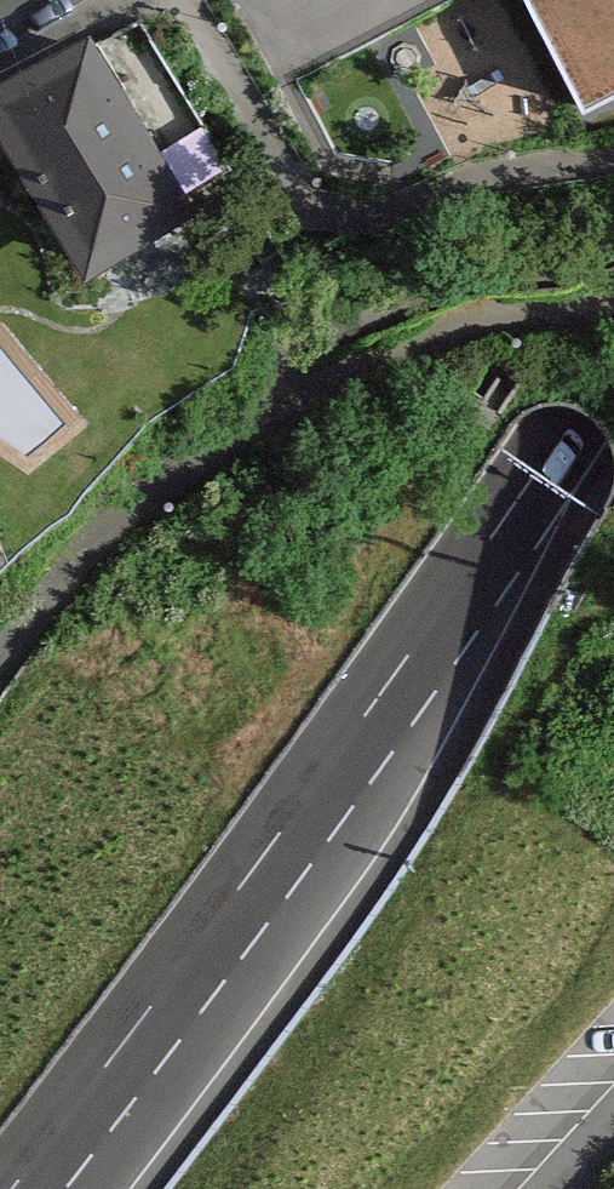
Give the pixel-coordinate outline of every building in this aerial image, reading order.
[(593,94),(613,82),(613,0),(542,0),(593,94)] [(79,257),(172,205),(82,43),(0,89),(0,115),(79,257)]
